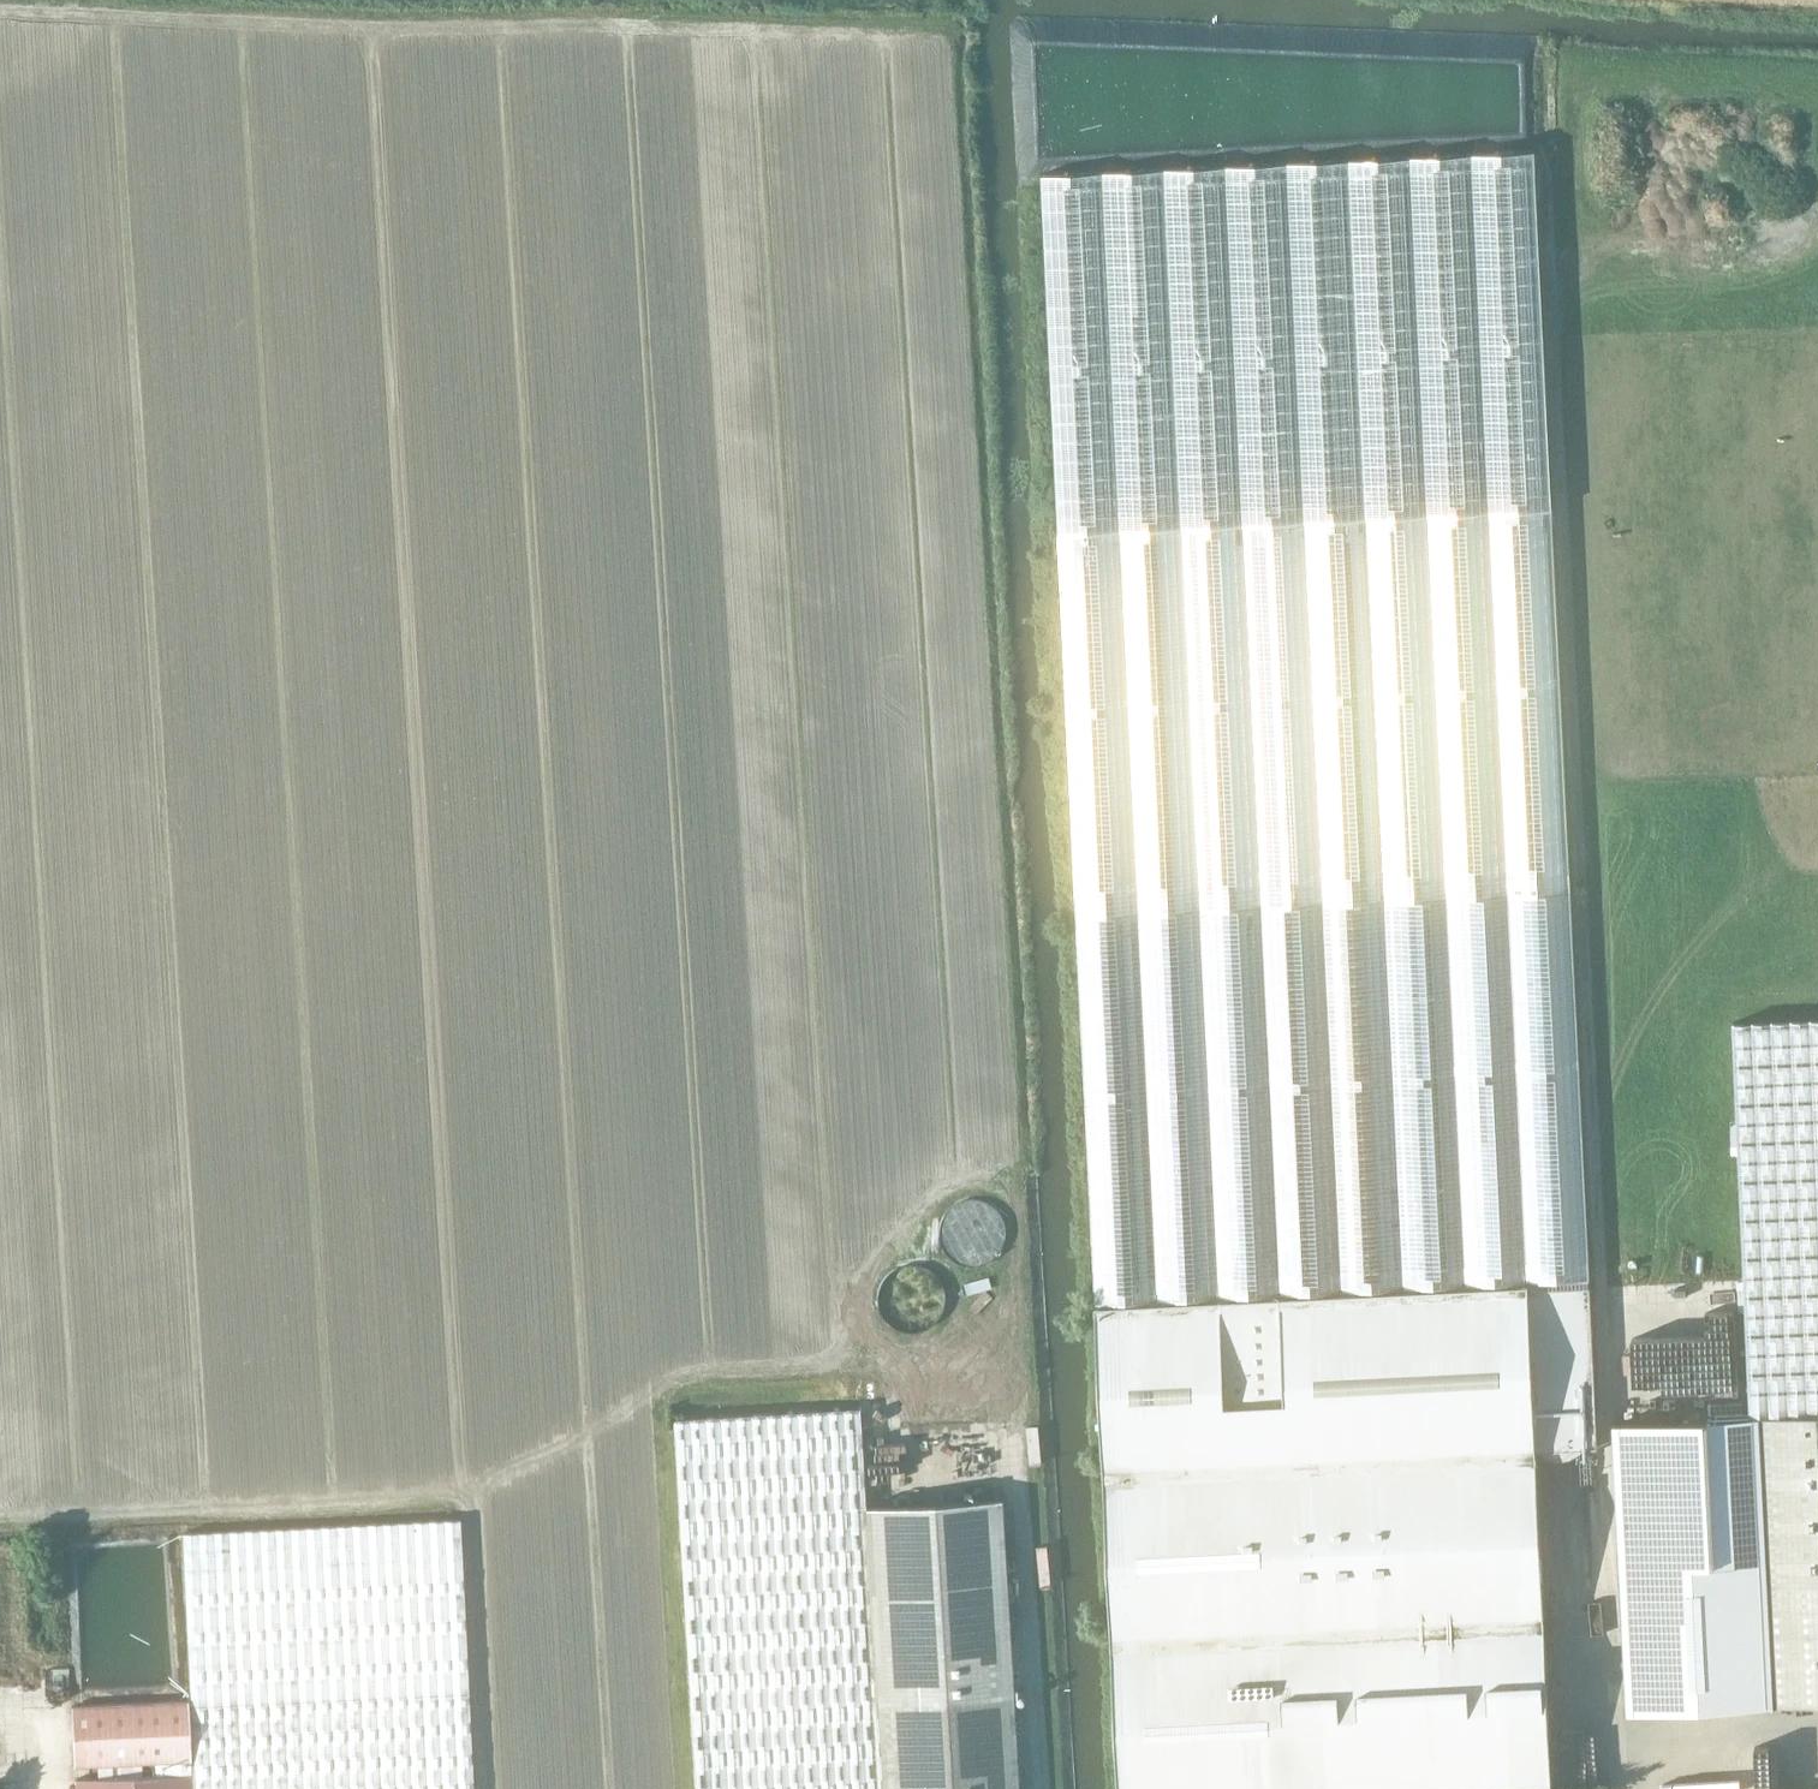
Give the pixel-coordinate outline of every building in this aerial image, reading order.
[(1051,375),(1059,531),(1231,523),(1552,508),(1544,337),(1534,150),(1041,174),(1051,375)] [(1059,531),(1096,1300),(1096,1303),(1590,1279),(1552,508),(1231,523),(1059,531)] [(1732,1022),(1751,1413),(1760,1413),(1817,1410),(1817,1019),(1732,1022)] [(993,1242),(993,1235),(993,1229),(991,1223),(989,1217),(985,1211),(979,1205),(974,1202),(966,1199),(959,1197),(951,1198),(943,1200),(935,1204),(931,1207),(926,1213),(922,1220),(920,1227),(919,1233),(919,1240),(921,1246),(924,1254),(928,1259),(933,1264),(939,1268),(947,1271),(952,1272),(960,1272),(965,1271),(974,1268),(980,1264),(986,1258),(990,1250),(993,1242)] [(1097,1324),(1097,1329),(1119,1788),(1553,1788),(1537,1449),(1598,1447),(1590,1286),(1590,1279),(1096,1303),(1097,1324)] [(866,1507),(860,1409),(672,1420),(679,1535),(695,1788),(883,1788),(867,1524),(866,1507)] [(1760,1413),(1763,1486),(1773,1701),(1817,1699),(1817,1410),(1760,1413)] [(1773,1701),(1763,1486),(1760,1413),(1751,1413),(1673,1416),(1614,1419),(1629,1707),(1773,1701)] [(867,1524),(883,1788),(1017,1788),(1000,1499),(866,1507),(867,1524)] [(195,1788),(473,1788),(461,1519),(182,1533),(195,1788)] [(189,1700),(71,1706),(74,1765),(154,1761),(155,1775),(192,1773),(191,1759),(189,1700)] [(1677,1734),(1679,1788),(1776,1788),(1774,1732),(1677,1734)] [(76,1788),(193,1788),(192,1773),(155,1775),(75,1779),(76,1788)]
